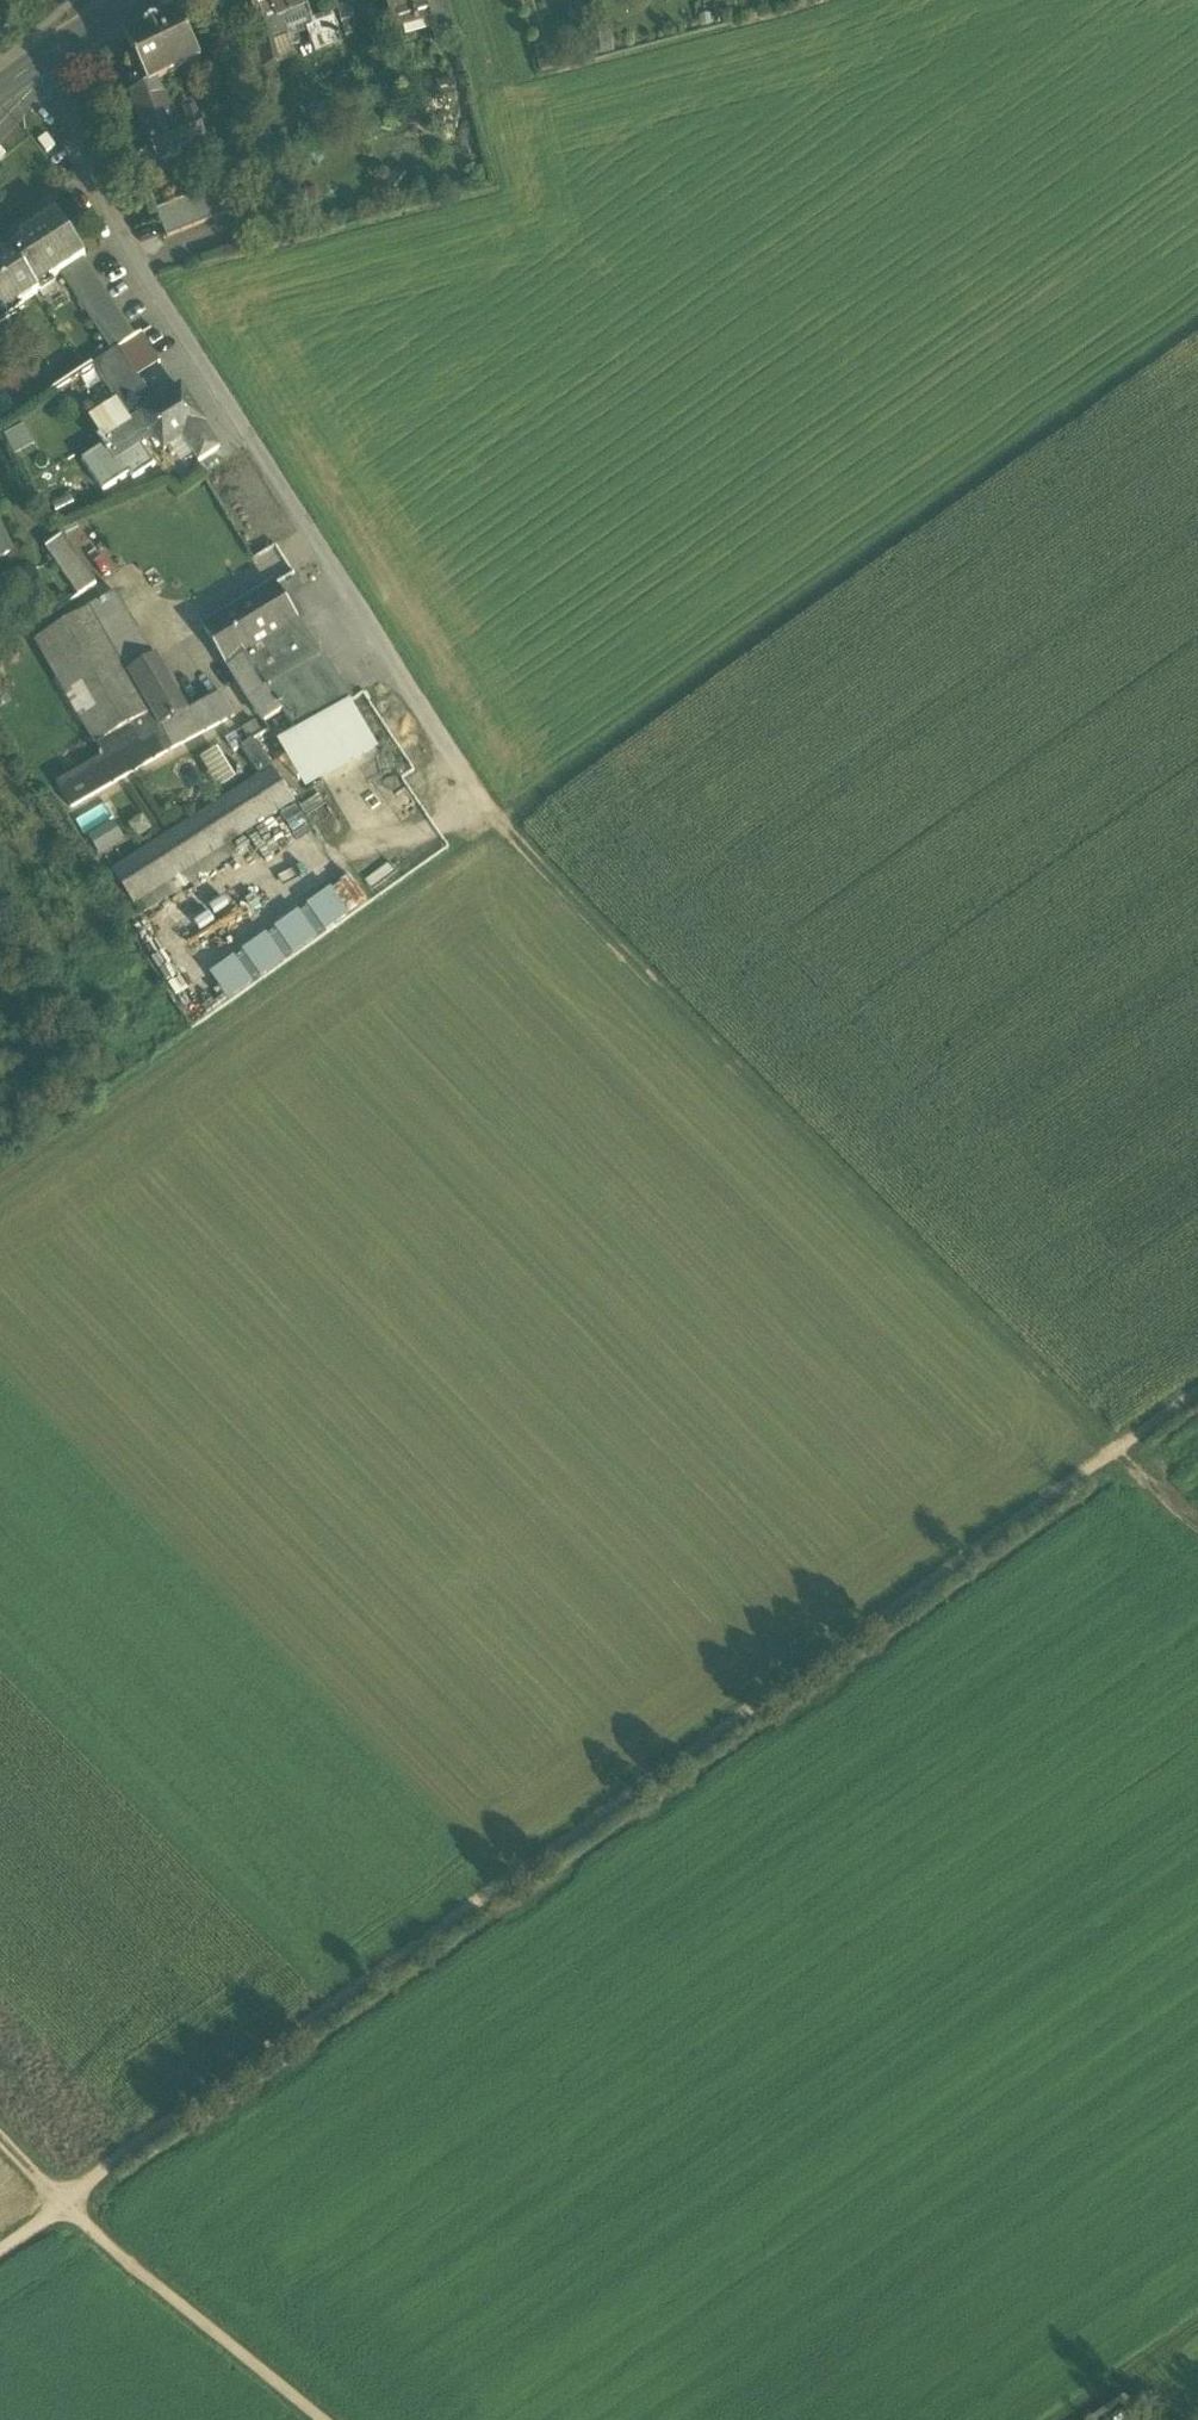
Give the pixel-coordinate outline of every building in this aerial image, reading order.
[(255,15),(273,9),(294,0),(249,0),(255,15)] [(273,9),(283,34),(286,33),(308,25),(313,23),(304,0),(294,0),(273,9)] [(371,0),(366,0),(337,8),(342,23),(375,14),(371,0)] [(413,26),(434,20),(435,20),(430,0),(390,0),(397,24),(411,20),(413,26)] [(273,38),(283,34),(273,9),(255,15),(266,41),(273,38)] [(125,41),(148,87),(149,89),(159,85),(164,82),(201,63),(177,16),(125,41)] [(308,25),(319,54),(336,47),(324,18),(313,23),(308,25)] [(296,59),(286,33),(283,34),(273,38),(279,67),(296,59)] [(613,54),(612,35),(591,36),(593,56),(613,54)] [(555,71),(548,44),(533,48),(541,75),(555,71)] [(225,66),(234,85),(263,75),(257,49),(225,66)] [(164,82),(159,85),(175,126),(197,117),(195,110),(192,109),(186,111),(184,114),(177,115),(164,82)] [(198,117),(197,117),(175,126),(159,85),(149,89),(148,87),(131,96),(158,165),(208,145),(198,117)] [(157,212),(167,238),(234,212),(224,185),(157,212)] [(51,280),(60,274),(84,259),(85,258),(56,213),(20,237),(24,242),(0,258),(0,319),(39,293),(44,301),(58,292),(51,280)] [(60,274),(113,353),(118,350),(136,338),(84,259),(60,274)] [(142,336),(119,351),(137,378),(160,363),(142,336)] [(130,422),(129,423),(144,446),(157,438),(142,415),(155,406),(137,378),(119,351),(118,350),(113,353),(93,366),(114,399),(130,422)] [(181,389),(155,406),(142,415),(157,438),(166,451),(184,438),(196,456),(200,462),(220,450),(204,425),(181,389)] [(87,416),(103,440),(129,423),(130,422),(114,399),(87,416)] [(143,447),(144,446),(129,423),(103,440),(106,445),(118,463),(143,447)] [(34,445),(24,426),(4,436),(14,455),(34,445)] [(184,438),(166,451),(177,468),(196,456),(184,438)] [(156,467),(143,447),(118,463),(106,445),(86,459),(108,492),(131,476),(134,481),(156,467)] [(15,553),(0,523),(0,560),(15,553)] [(47,547),(81,596),(96,586),(62,536),(47,547)] [(248,699),(264,724),(282,712),(283,712),(245,656),(298,625),(297,623),(298,623),(273,586),(204,628),(248,699)] [(116,594),(91,609),(37,640),(106,758),(59,785),(64,794),(61,795),(63,798),(59,800),(62,805),(69,802),(73,809),(174,750),(234,714),(221,692),(186,713),(154,659),(140,635),(116,594)] [(282,712),(297,734),(348,705),(351,703),(298,625),(245,656),(283,712),(282,712)] [(278,744),(306,794),(380,753),(348,705),(297,734),(278,744)] [(242,748),(260,773),(271,766),(254,740),(242,748)] [(235,779),(216,750),(200,761),(220,790),(235,779)] [(115,870),(134,902),(230,843),(243,835),(295,803),(275,771),(115,870)] [(124,838),(113,821),(88,837),(98,854),(124,838)] [(237,855),(230,843),(134,902),(141,914),(237,855)] [(350,914),(331,889),(210,975),(229,1000),(350,914)]
